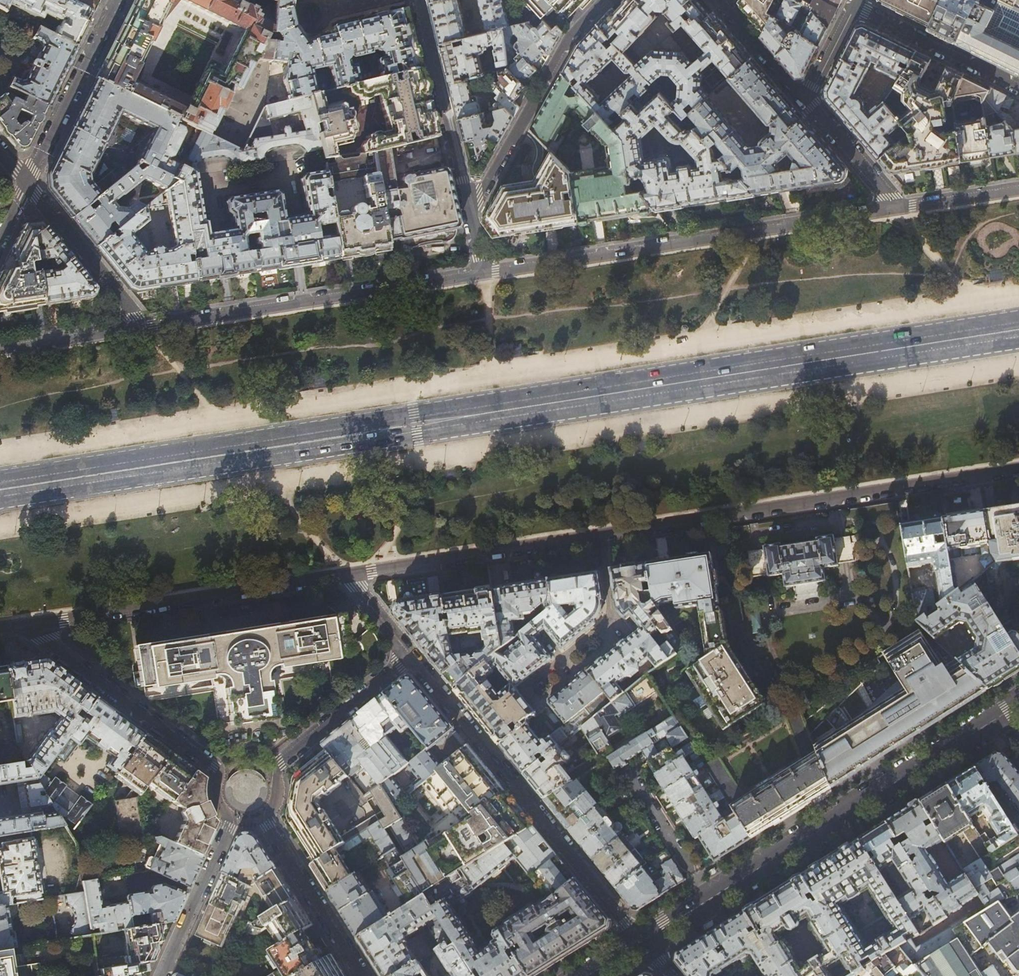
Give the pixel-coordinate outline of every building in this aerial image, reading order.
[(3,13),(8,3),(39,18),(42,13),(57,20),(59,19),(63,21),(60,22),(57,29),(55,28),(38,20),(34,28),(37,29),(77,49),(87,29),(89,24),(87,23),(91,15),(91,12),(90,10),(88,8),(72,0),(0,0),(0,11),(3,13)] [(122,25),(95,79),(177,120),(209,135),(233,88),(239,91),(254,61),(269,62),(271,43),(271,42),(264,41),(268,33),(272,34),(273,25),(258,17),(259,16),(255,14),(256,12),(255,11),(255,9),(251,7),(250,8),(233,0),(182,0),(244,31),(225,71),(208,64),(186,109),(130,81),(171,0),(134,0),(122,25)] [(273,25),(272,34),(275,34),(279,39),(279,43),(271,43),(269,62),(284,63),(282,81),(287,101),(308,96),(316,94),(311,71),(328,67),(334,90),(343,87),(362,83),(361,79),(358,80),(354,65),(349,66),(348,61),(347,60),(349,57),(351,58),(352,59),(371,54),(370,52),(375,50),(377,53),(378,52),(381,55),(382,59),(376,60),(375,62),(379,79),(390,76),(393,75),(391,67),(397,65),(399,74),(421,68),(416,46),(410,22),(407,9),(388,13),(383,14),(383,13),(371,16),(372,17),(366,18),(334,26),(333,27),(332,28),(332,30),(333,33),(327,34),(304,41),(302,37),(295,27),(290,9),(292,0),(276,0),(273,25)] [(431,2),(436,23),(441,43),(468,37),(459,0),(439,0),(431,2)] [(487,32),(504,28),(511,26),(504,0),(479,0),(487,32)] [(550,0),(518,0),(522,4),(537,20),(540,19),(555,5),(550,0)] [(555,5),(568,19),(581,5),(585,0),(550,0),(555,5)] [(709,15),(697,0),(626,0),(616,11),(612,8),(597,23),(610,37),(614,42),(652,82),(662,73),(671,74),(680,83),(679,96),(671,103),(680,113),(684,117),(708,97),(728,78),(752,57),(726,28),(713,12),(709,15)] [(737,2),(749,16),(763,31),(771,15),(778,0),(739,0),(737,2)] [(777,14),(775,13),(773,16),(791,25),(801,5),(806,11),(805,12),(806,14),(797,31),(819,46),(824,36),(838,8),(823,0),(784,0),(777,14)] [(880,1),(881,0),(884,2),(883,4),(886,6),(902,13),(928,26),(941,0),(880,0),(880,1)] [(928,26),(927,28),(945,38),(955,42),(975,1),(976,0),(941,0),(928,26)] [(999,0),(997,0),(993,9),(975,1),(955,42),(977,53),(1017,73),(1018,74),(1018,10),(999,0)] [(1018,10),(1018,0),(999,0),(1018,10)] [(529,22),(535,21),(537,20),(522,4),(528,22),(529,22)] [(773,16),(771,15),(763,31),(760,36),(767,45),(776,54),(785,45),(783,42),(787,34),(792,26),(791,25),(773,16)] [(540,19),(537,20),(535,21),(540,25),(538,27),(536,27),(534,27),(529,22),(528,22),(520,24),(549,55),(555,45),(562,32),(563,31),(558,26),(555,32),(542,19),(540,19)] [(32,38),(37,29),(34,28),(26,23),(21,33),(32,38)] [(578,44),(572,54),(562,73),(571,82),(579,91),(610,124),(633,103),(635,101),(639,96),(648,89),(653,84),(652,82),(614,42),(609,47),(604,42),(610,37),(597,23),(578,44)] [(520,24),(511,26),(504,28),(506,40),(508,39),(509,40),(510,39),(511,37),(511,36),(510,34),(514,30),(519,35),(518,39),(512,44),(533,66),(538,60),(542,57),(546,60),(549,55),(520,24)] [(902,59),(910,63),(916,51),(890,38),(863,25),(856,27),(847,46),(832,75),(825,89),(826,97),(847,122),(879,159),(896,144),(888,134),(902,123),(896,116),(884,101),(883,101),(870,112),(864,105),(864,103),(864,101),(863,100),(862,98),(860,96),(858,95),(855,95),(873,60),(877,62),(876,64),(876,65),(876,66),(877,67),(900,78),(907,67),(900,63),(902,59)] [(504,28),(487,32),(468,37),(441,43),(445,62),(450,82),(467,78),(472,77),(485,74),(480,54),(483,53),(484,52),(485,51),(485,49),(488,49),(487,46),(492,45),(493,43),(495,44),(496,48),(494,49),(498,65),(508,63),(508,62),(507,49),(506,40),(504,28)] [(37,29),(32,38),(40,42),(41,46),(39,46),(36,53),(36,55),(38,55),(34,62),(33,62),(31,64),(31,66),(32,67),(29,73),(28,73),(26,73),(23,79),(24,81),(20,82),(12,78),(7,87),(26,97),(48,108),(53,97),(70,62),(77,49),(37,29)] [(793,41),(787,34),(783,42),(785,45),(776,54),(784,63),(796,77),(803,76),(808,68),(814,56),(819,46),(797,31),(797,30),(794,34),(795,39),(793,41)] [(512,54),(517,49),(512,44),(509,40),(508,39),(506,40),(507,49),(508,62),(514,56),(512,54)] [(533,66),(517,49),(512,54),(514,56),(508,62),(508,63),(509,68),(522,82),(529,76),(533,72),(536,69),(533,66)] [(896,144),(879,159),(885,166),(889,171),(892,172),(893,172),(916,169),(961,162),(955,123),(953,107),(952,98),(962,76),(963,74),(947,66),(935,88),(932,89),(921,84),(920,80),(931,58),(916,51),(910,63),(907,67),(900,78),(894,86),(891,90),(893,91),(896,87),(902,91),(902,100),(909,108),(899,116),(898,114),(896,116),(902,123),(910,132),(896,144)] [(20,63),(26,66),(29,58),(23,55),(20,63)] [(752,57),(728,78),(767,122),(769,123),(770,123),(772,125),(771,131),(761,140),(760,141),(760,143),(750,145),(708,97),(684,117),(690,124),(696,119),(699,123),(694,128),(711,146),(717,141),(727,152),(721,157),(732,169),(740,162),(743,167),(744,174),(740,178),(755,194),(813,185),(813,184),(816,184),(819,183),(819,184),(834,181),(834,180),(836,181),(839,181),(842,179),(844,178),(845,176),(846,174),(847,171),(846,168),(845,166),(842,162),(780,90),(752,57)] [(426,87),(421,68),(399,74),(397,74),(398,77),(396,78),(397,82),(392,84),(390,76),(379,79),(362,83),(343,87),(343,89),(348,88),(349,94),(354,97),(357,96),(358,100),(379,95),(388,131),(366,136),(367,140),(364,140),(361,145),(363,153),(366,153),(373,152),(389,148),(407,144),(405,135),(410,134),(411,139),(413,139),(414,142),(438,136),(433,119),(426,87)] [(487,73),(493,79),(514,101),(521,95),(520,93),(526,86),(522,82),(509,68),(487,73)] [(565,94),(571,82),(562,73),(550,93),(534,122),(530,129),(547,147),(551,140),(552,140),(568,112),(567,112),(570,107),(578,106),(589,118),(585,122),(591,129),(592,128),(608,144),(611,166),(594,168),(593,168),(582,169),(582,170),(571,172),(578,221),(615,216),(651,211),(652,210),(655,209),(641,190),(627,192),(626,182),(635,181),(630,174),(624,139),(610,124),(579,91),(577,93),(578,94),(576,96),(570,97),(565,94)] [(485,74),(472,77),(474,82),(484,85),(500,102),(497,103),(495,104),(495,106),(496,110),(506,107),(515,116),(516,113),(520,107),(514,101),(493,79),(486,78),(485,74)] [(978,84),(962,76),(952,98),(953,107),(960,101),(975,99),(982,102),(985,98),(989,89),(978,84)] [(467,78),(450,82),(455,103),(459,119),(481,113),(477,96),(475,95),(472,96),(467,78)] [(48,189),(58,202),(72,218),(101,195),(137,166),(140,164),(153,169),(177,120),(95,79),(81,107),(58,155),(47,177),(48,189)] [(610,124),(624,139),(630,174),(635,181),(641,190),(655,209),(683,205),(683,204),(720,198),(728,197),(728,198),(755,194),(740,178),(732,169),(721,157),(711,146),(694,128),(694,127),(684,130),(670,115),(674,111),(677,115),(680,113),(671,103),(653,84),(648,89),(655,96),(640,110),(633,103),(610,124)] [(885,99),(891,90),(894,86),(890,84),(881,97),(885,99)] [(989,89),(985,98),(999,114),(1005,121),(1012,130),(1016,153),(1018,152),(1018,129),(1016,122),(1010,114),(1004,112),(1005,110),(1009,111),(1014,99),(1005,95),(990,87),(989,89)] [(3,97),(5,95),(4,93),(0,97),(0,130),(1,131),(17,151),(27,150),(48,108),(26,97),(22,103),(13,99),(8,103),(3,97)] [(321,93),(316,94),(308,96),(315,123),(321,122),(323,131),(322,131),(322,133),(318,134),(321,147),(322,152),(323,159),(328,158),(336,157),(333,146),(353,142),(351,134),(355,133),(349,108),(345,109),(343,101),(324,105),(321,93)] [(177,181),(180,182),(191,255),(192,262),(195,281),(226,277),(272,269),(338,259),(325,172),(304,175),(301,180),(306,215),(284,218),(280,194),(276,191),(229,199),(225,203),(227,213),(231,215),(233,229),(207,233),(206,222),(205,223),(204,223),(203,222),(195,172),(195,169),(196,167),(198,163),(200,161),(203,160),(221,157),(225,158),(229,160),(230,161),(231,163),(232,166),(263,161),(263,158),(264,156),(266,152),(269,150),(271,149),(293,146),(298,146),(301,149),(304,152),(305,155),(322,152),(321,147),(318,134),(315,123),(308,96),(287,101),(264,107),(249,138),(253,141),(250,147),(245,144),(242,151),(209,135),(177,120),(153,169),(177,181)] [(644,101),(639,96),(635,101),(639,105),(644,101)] [(985,98),(982,102),(985,118),(991,157),(1002,155),(1016,153),(1012,130),(1005,121),(998,123),(995,113),(999,114),(985,98)] [(506,107),(496,110),(494,110),(497,119),(496,122),(487,124),(484,113),(481,113),(459,119),(462,129),(464,140),(487,135),(499,143),(515,116),(506,107)] [(985,118),(955,123),(961,162),(976,159),(991,157),(985,118)] [(487,135),(464,140),(466,147),(473,176),(480,177),(494,153),(499,143),(487,135)] [(395,188),(389,148),(373,152),(374,159),(386,241),(398,239),(400,239),(401,243),(404,246),(405,247),(410,248),(413,248),(418,246),(426,245),(437,243),(446,242),(449,241),(451,239),(454,236),(455,233),(455,232),(455,230),(454,228),(456,227),(456,226),(457,226),(457,225),(457,224),(459,224),(453,199),(445,167),(443,166),(442,165),(441,164),(402,176),(402,177),(401,178),(400,180),(400,181),(401,187),(395,188)] [(386,241),(374,159),(367,160),(366,153),(363,153),(358,154),(356,157),(341,159),(338,157),(336,157),(328,158),(328,161),(323,162),(325,172),(338,259),(339,259),(347,258),(377,253),(388,252),(386,241)] [(539,228),(578,221),(571,172),(552,153),(536,180),(509,183),(506,184),(486,218),(488,220),(497,235),(539,228)] [(177,181),(153,169),(140,164),(137,166),(101,195),(72,218),(84,233),(95,248),(110,236),(116,231),(146,207),(135,203),(127,210),(118,209),(114,204),(144,180),(166,190),(177,181)] [(177,181),(166,190),(166,191),(174,246),(170,249),(162,251),(162,250),(159,247),(154,248),(152,252),(145,253),(132,236),(132,235),(148,222),(146,208),(151,207),(151,208),(152,209),(153,209),(153,211),(159,210),(159,208),(160,207),(161,206),(164,205),(162,194),(146,207),(116,231),(119,235),(114,240),(110,236),(95,248),(114,270),(128,288),(136,291),(174,285),(195,282),(195,281),(192,262),(187,262),(186,255),(191,255),(180,182),(177,181)] [(44,228),(43,226),(40,223),(23,225),(16,239),(12,247),(14,257),(14,261),(17,261),(19,270),(0,272),(0,312),(12,310),(43,306),(35,252),(34,245),(33,238),(44,228)] [(34,245),(40,245),(43,249),(43,251),(35,252),(43,306),(70,301),(83,299),(84,298),(85,298),(87,298),(90,297),(91,297),(93,294),(94,293),(94,290),(94,288),(93,286),(92,283),(90,282),(90,281),(65,250),(46,227),(44,228),(33,238),(34,245)] [(985,512),(992,556),(997,563),(973,581),(1001,627),(1007,623),(1009,622),(1004,587),(998,563),(1018,559),(1018,507),(1016,507),(985,512)] [(957,593),(973,581),(997,563),(992,556),(985,512),(964,515),(943,518),(954,589),(957,593)] [(901,525),(908,565),(928,561),(934,560),(941,604),(957,593),(954,589),(943,518),(919,522),(901,525)] [(850,537),(854,561),(866,559),(862,535),(850,537)] [(854,561),(850,537),(850,536),(834,539),(838,564),(854,561)] [(784,574),(787,587),(826,581),(824,568),(839,565),(838,564),(834,539),(834,537),(821,539),(821,541),(802,544),(779,548),(779,545),(765,548),(765,549),(769,575),(770,576),(784,574)] [(978,555),(977,546),(970,548),(970,549),(971,556),(978,555)] [(769,575),(765,549),(748,552),(752,577),(769,575)] [(719,604),(711,555),(666,562),(648,565),(654,603),(658,609),(665,604),(676,603),(677,610),(699,607),(716,605),(719,604)] [(548,701),(549,703),(548,704),(565,725),(566,724),(574,734),(582,728),(594,718),(625,693),(621,689),(617,689),(618,684),(619,683),(620,683),(627,678),(630,678),(634,676),(639,682),(648,675),(685,649),(654,603),(648,565),(631,568),(613,571),(619,607),(620,611),(623,616),(626,620),(628,621),(633,618),(641,628),(588,672),(586,670),(584,670),(578,675),(578,677),(579,678),(557,696),(556,695),(554,695),(548,700),(548,701)] [(554,608),(545,615),(521,635),(522,641),(518,645),(517,645),(514,647),(513,648),(511,651),(506,654),(501,651),(491,659),(454,689),(480,720),(512,760),(524,774),(559,746),(569,738),(560,728),(550,736),(551,738),(547,740),(546,740),(543,741),(541,743),(527,726),(527,722),(537,714),(516,688),(552,658),(535,638),(546,630),(562,650),(594,625),(595,626),(595,622),(595,621),(598,618),(599,616),(601,612),(603,607),(603,602),(605,601),(603,592),(600,573),(571,577),(549,581),(554,608)] [(495,590),(494,590),(503,649),(517,638),(514,623),(523,621),(522,618),(531,616),(544,606),(545,615),(554,608),(549,581),(524,585),(506,588),(505,587),(495,589),(495,590)] [(973,581),(957,593),(941,604),(938,607),(933,611),(928,614),(917,623),(923,629),(934,639),(960,622),(966,624),(980,645),(956,660),(988,689),(1006,678),(1018,670),(1018,654),(1001,627),(973,581)] [(933,611),(938,607),(935,589),(912,592),(917,623),(928,614),(927,607),(932,606),(933,611)] [(482,652),(491,659),(501,651),(503,649),(494,590),(468,594),(444,597),(447,616),(453,615),(454,623),(449,624),(451,637),(471,634),(471,636),(484,634),(485,643),(487,642),(487,648),(483,652),(482,652)] [(447,616),(444,597),(406,603),(398,604),(394,615),(427,656),(444,676),(463,661),(462,657),(454,658),(451,637),(449,624),(444,625),(442,617),(447,616)] [(723,644),(719,614),(719,612),(719,611),(719,609),(717,609),(716,605),(699,607),(707,658),(724,647),(723,644)] [(263,750),(268,752),(289,736),(285,713),(273,715),(268,681),(265,681),(264,678),(264,674),(266,670),(269,667),(272,666),(345,655),(339,617),(311,621),(255,630),(149,646),(137,648),(140,675),(132,676),(134,689),(211,676),(215,675),(219,676),(221,676),(223,677),(225,680),(227,683),(227,687),(224,688),(230,722),(217,724),(222,754),(225,752),(232,749),(239,747),(246,747),(250,747),(253,747),(263,750)] [(1018,634),(1018,633),(1013,632),(1007,623),(1001,627),(1018,654),(1018,634)] [(956,660),(934,639),(923,629),(882,654),(905,690),(815,747),(831,788),(863,768),(915,735),(962,706),(988,689),(956,660)] [(761,703),(725,649),(724,647),(707,658),(686,673),(725,731),(763,706),(762,705),(763,704),(761,703)] [(471,655),(462,657),(463,661),(444,676),(449,683),(454,689),(491,659),(482,652),(478,653),(475,658),(473,658),(471,655)] [(15,665),(5,666),(10,700),(13,718),(50,712),(59,718),(50,729),(49,729),(46,730),(27,756),(29,757),(25,762),(35,778),(40,772),(53,755),(79,719),(73,714),(78,709),(84,713),(95,698),(45,660),(15,665)] [(10,700),(5,666),(0,667),(0,702),(10,700)] [(659,692),(648,675),(639,682),(625,693),(594,718),(606,737),(622,727),(617,719),(659,692)] [(384,694),(410,727),(419,738),(427,749),(428,749),(454,729),(436,707),(419,685),(412,677),(411,677),(410,676),(409,676),(408,676),(407,676),(406,677),(384,694)] [(368,708),(351,721),(367,741),(373,748),(394,774),(395,775),(407,765),(409,764),(395,746),(405,737),(405,736),(402,733),(410,727),(384,694),(368,708)] [(95,698),(84,713),(79,719),(53,755),(62,762),(76,743),(78,744),(84,736),(112,757),(106,765),(115,772),(144,733),(135,727),(120,716),(103,704),(104,704),(95,698)] [(811,801),(831,788),(815,747),(799,707),(785,716),(803,762),(745,799),(719,757),(706,766),(726,797),(736,813),(751,838),(776,823),(811,801)] [(678,744),(688,738),(677,720),(675,717),(646,735),(619,752),(616,754),(609,759),(615,769),(621,766),(623,768),(628,764),(627,762),(637,755),(639,759),(647,754),(651,761),(660,756),(671,748),(678,744)] [(606,737),(594,718),(582,728),(599,754),(604,762),(609,759),(616,754),(606,737)] [(361,746),(367,741),(351,721),(336,733),(322,745),(328,752),(339,766),(345,761),(351,768),(360,762),(379,786),(381,785),(391,777),(394,774),(373,748),(366,753),(361,746)] [(14,724),(17,743),(24,742),(22,722),(14,724)] [(617,750),(619,752),(646,735),(644,732),(617,750)] [(157,743),(144,733),(115,772),(114,774),(132,787),(123,799),(114,801),(122,842),(143,838),(136,798),(148,782),(170,753),(157,743)] [(427,749),(419,738),(411,745),(419,755),(427,749)] [(688,738),(678,744),(681,748),(678,750),(678,751),(675,754),(671,748),(660,756),(651,761),(650,762),(654,768),(657,774),(684,757),(689,754),(696,750),(688,738)] [(474,754),(468,746),(442,768),(426,781),(460,822),(506,793),(493,777),(474,754)] [(563,752),(559,746),(524,774),(532,785),(538,793),(544,800),(573,781),(561,767),(570,760),(571,758),(571,756),(567,752),(566,751),(564,752),(563,752)] [(442,768),(427,749),(419,755),(409,764),(407,765),(419,780),(403,792),(391,777),(381,785),(394,807),(426,781),(442,768)] [(696,750),(689,754),(696,766),(692,769),(684,757),(657,774),(655,775),(661,785),(665,791),(698,771),(706,766),(696,750)] [(348,776),(339,766),(328,752),(310,766),(299,775),(297,777),(296,778),(295,784),(290,813),(289,814),(290,818),(290,820),(291,822),(292,824),(302,840),(313,857),(316,863),(337,850),(341,847),(346,844),(341,837),(324,809),(322,809),(320,805),(320,803),(320,801),(320,799),(321,798),(325,795),(326,796),(341,784),(340,782),(348,776)] [(182,762),(170,753),(148,782),(171,800),(194,770),(182,762)] [(974,767),(1018,834),(1018,774),(1003,755),(996,754),(987,759),(974,767)] [(0,765),(0,784),(35,778),(25,762),(25,761),(0,765)] [(947,784),(968,819),(975,814),(977,817),(979,817),(984,814),(998,837),(1002,835),(1004,838),(996,843),(999,848),(1018,835),(1018,834),(974,767),(961,775),(947,784)] [(194,770),(171,800),(171,801),(182,810),(179,811),(183,818),(172,842),(200,855),(216,822),(211,816),(208,813),(205,807),(204,803),(203,798),(202,794),(202,791),(202,788),(203,782),(204,778),(194,770)] [(699,774),(698,771),(665,791),(671,800),(675,807),(704,789),(708,786),(705,781),(701,784),(697,777),(699,776),(699,774)] [(40,772),(35,778),(38,782),(60,818),(66,817),(66,818),(72,823),(71,825),(74,827),(92,804),(55,777),(52,781),(40,772)] [(577,779),(573,781),(544,800),(552,809),(563,823),(569,830),(596,809),(599,807),(577,779)] [(64,825),(60,818),(38,782),(24,784),(27,809),(43,806),(45,815),(40,815),(39,811),(0,817),(0,835),(64,825)] [(933,793),(920,802),(944,841),(955,859),(961,855),(950,839),(962,832),(980,860),(981,860),(990,854),(979,836),(968,819),(947,784),(933,793)] [(394,807),(381,785),(379,786),(370,792),(382,811),(341,837),(346,844),(380,822),(396,849),(402,858),(420,847),(394,807)] [(711,800),(704,789),(675,807),(680,814),(685,823),(717,802),(716,799),(713,799),(711,800)] [(511,799),(506,793),(460,822),(420,847),(402,858),(409,870),(424,894),(458,873),(462,871),(533,826),(519,809),(511,799)] [(700,836),(736,813),(726,797),(723,799),(728,808),(720,814),(716,808),(719,807),(719,806),(717,802),(685,823),(690,831),(695,839),(700,836)] [(903,812),(886,823),(896,838),(901,846),(930,892),(934,900),(944,916),(952,911),(953,912),(962,907),(961,905),(978,895),(965,875),(949,884),(941,871),(932,856),(928,850),(944,841),(920,802),(903,812)] [(601,805),(599,807),(596,809),(569,830),(575,837),(588,853),(593,860),(619,838),(624,835),(621,831),(622,830),(623,828),(623,826),(622,824),(620,823),(618,822),(616,823),(615,823),(612,820),(612,819),(601,805)] [(751,838),(736,813),(700,836),(708,849),(715,861),(722,857),(751,838)] [(380,822),(346,844),(341,847),(343,850),(349,851),(372,836),(385,856),(396,849),(380,822)] [(891,841),(896,838),(886,823),(872,832),(859,840),(869,856),(873,854),(876,859),(872,862),(873,863),(877,870),(879,872),(894,863),(911,891),(896,900),(909,921),(924,912),(931,922),(919,930),(921,933),(945,918),(944,916),(934,900),(930,903),(927,902),(924,898),(923,897),(930,892),(901,846),(896,849),(891,841)] [(555,853),(533,826),(462,871),(465,876),(474,890),(512,859),(512,860),(511,861),(512,864),(515,864),(517,862),(549,901),(576,879),(555,853)] [(984,832),(979,836),(990,854),(999,848),(996,843),(994,839),(992,840),(992,839),(988,838),(984,832)] [(222,873),(225,874),(251,885),(256,882),(278,869),(266,851),(259,839),(255,836),(251,834),(249,833),(246,834),(242,836),(238,839),(237,840),(222,873)] [(203,856),(200,855),(172,842),(158,835),(148,837),(148,841),(152,840),(156,842),(150,855),(148,855),(144,864),(145,866),(189,887),(196,872),(203,856)] [(5,905),(40,900),(31,838),(0,843),(0,844),(0,848),(0,906),(5,905)] [(628,849),(619,838),(593,860),(598,866),(605,874),(634,850),(632,848),(630,847),(628,849)] [(802,876),(816,899),(822,895),(826,901),(820,905),(860,969),(889,952),(889,953),(898,947),(910,940),(918,935),(909,921),(896,900),(879,872),(877,870),(872,874),(867,867),(873,863),(872,862),(869,856),(859,840),(831,857),(802,876)] [(402,858),(396,849),(385,856),(353,876),(328,892),(335,904),(341,913),(370,895),(361,881),(385,866),(394,880),(409,870),(402,858)] [(636,849),(634,850),(605,874),(610,880),(616,889),(648,863),(636,849)] [(340,856),(337,850),(316,863),(311,866),(319,879),(328,892),(353,876),(343,860),(346,858),(344,854),(340,856)] [(653,859),(648,863),(616,889),(623,897),(633,910),(637,910),(661,895),(677,885),(670,875),(680,869),(675,862),(667,850),(653,859)] [(991,874),(981,860),(980,860),(962,871),(965,875),(978,895),(988,910),(999,903),(1015,892),(1004,876),(1013,870),(1018,866),(1018,856),(991,874)] [(288,885),(278,869),(256,882),(274,911),(296,898),(288,885)] [(686,879),(680,869),(670,875),(677,885),(683,882),(686,879)] [(424,894),(409,870),(394,880),(410,905),(425,896),(424,894)] [(1013,870),(1004,876),(1015,892),(1016,893),(1018,891),(1018,878),(1013,870)] [(458,873),(424,894),(425,896),(428,899),(433,895),(439,904),(433,908),(438,916),(440,920),(453,940),(473,972),(478,970),(482,975),(528,975),(516,957),(511,959),(505,950),(510,947),(499,930),(499,929),(494,932),(493,936),(495,940),(497,940),(493,943),(493,944),(486,949),(485,949),(484,950),(484,951),(480,954),(477,947),(477,945),(463,921),(462,921),(461,921),(448,900),(455,896),(457,900),(464,896),(467,897),(472,893),(472,891),(474,890),(465,876),(461,879),(458,873)] [(251,886),(251,885),(225,874),(218,888),(210,905),(211,905),(237,916),(242,904),(243,905),(245,900),(244,900),(246,896),(250,887),(251,887),(251,886)] [(860,969),(820,905),(816,899),(802,876),(787,885),(763,900),(744,912),(785,975),(811,975),(814,973),(816,975),(849,975),(860,969)] [(82,882),(83,893),(90,935),(122,930),(131,928),(126,902),(100,907),(96,879),(82,882)] [(610,921),(599,908),(585,891),(576,879),(549,901),(536,908),(535,907),(506,924),(506,926),(499,930),(510,947),(511,949),(520,944),(523,949),(515,955),(516,957),(528,975),(533,975),(568,954),(609,928),(610,921)] [(126,898),(126,902),(131,928),(159,924),(173,921),(176,916),(182,902),(186,894),(163,884),(155,885),(154,885),(152,887),(151,888),(151,889),(151,891),(147,891),(129,894),(127,895),(126,897),(126,898)] [(70,938),(90,935),(83,893),(63,896),(65,906),(67,906),(69,907),(71,909),(72,910),(73,912),(74,916),(74,920),(73,923),(72,925),(69,927),(70,938)] [(373,893),(370,895),(341,913),(349,925),(357,939),(390,918),(373,893)] [(428,899),(425,896),(410,905),(414,911),(406,915),(403,910),(390,918),(357,939),(364,950),(376,969),(380,975),(396,975),(401,973),(396,966),(400,963),(405,971),(418,963),(405,942),(406,941),(407,940),(407,939),(407,938),(406,938),(405,937),(438,916),(433,908),(428,899)] [(305,912),(296,898),(274,911),(254,924),(247,921),(243,930),(247,932),(252,933),(257,932),(262,931),(270,926),(281,945),(304,931),(313,925),(305,912)] [(999,903),(988,910),(971,921),(954,932),(959,939),(970,957),(989,944),(1003,964),(1006,962),(1014,972),(1016,971),(1018,974),(1018,973),(1018,914),(1012,920),(999,903)] [(5,905),(0,906),(0,950),(14,947),(12,933),(11,933),(9,933),(5,905)] [(222,948),(237,916),(211,905),(197,936),(222,948)] [(744,912),(731,920),(699,940),(677,954),(675,962),(687,975),(713,975),(739,960),(741,963),(745,964),(754,959),(765,975),(785,975),(744,912)] [(954,932),(971,921),(968,917),(951,926),(951,928),(917,948),(910,940),(898,947),(913,966),(959,939),(954,932)] [(453,940),(440,920),(429,927),(429,929),(441,948),(453,940)] [(161,941),(159,924),(131,928),(122,930),(126,956),(107,959),(106,955),(95,957),(95,960),(97,969),(146,961),(153,960),(152,953),(157,952),(156,942),(159,942),(161,941)] [(304,931),(281,945),(271,951),(281,969),(270,975),(298,975),(323,961),(313,945),(304,931)] [(970,957),(959,939),(913,966),(922,975),(983,975),(982,973),(970,957)] [(453,940),(441,948),(436,951),(450,973),(451,973),(452,975),(476,975),(473,972),(453,940)] [(913,966),(898,947),(889,953),(889,952),(860,969),(849,975),(922,975),(913,966)] [(39,963),(10,968),(7,949),(0,950),(0,975),(143,975),(142,972),(148,971),(146,961),(97,969),(95,960),(40,969),(39,963)] [(323,961),(298,975),(345,975),(343,973),(332,955),(323,961)] [(418,963),(405,971),(401,973),(396,975),(419,975),(425,972),(419,962),(418,963)] [(199,975),(200,973),(184,965),(179,975),(178,975),(177,975),(199,975)] [(982,973),(983,975),(1000,975),(994,966),(982,973)]
